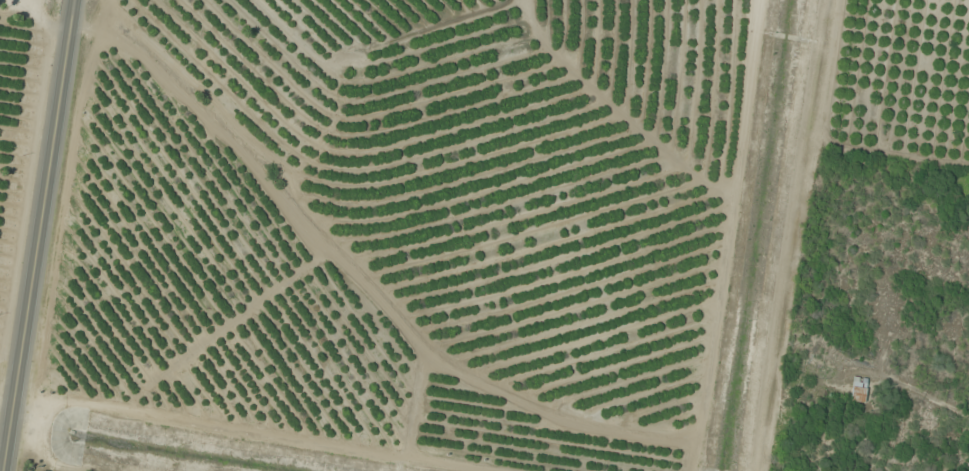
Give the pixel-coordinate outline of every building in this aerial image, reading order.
[(868,379),(854,377),(851,401),(865,403),(868,379)]
